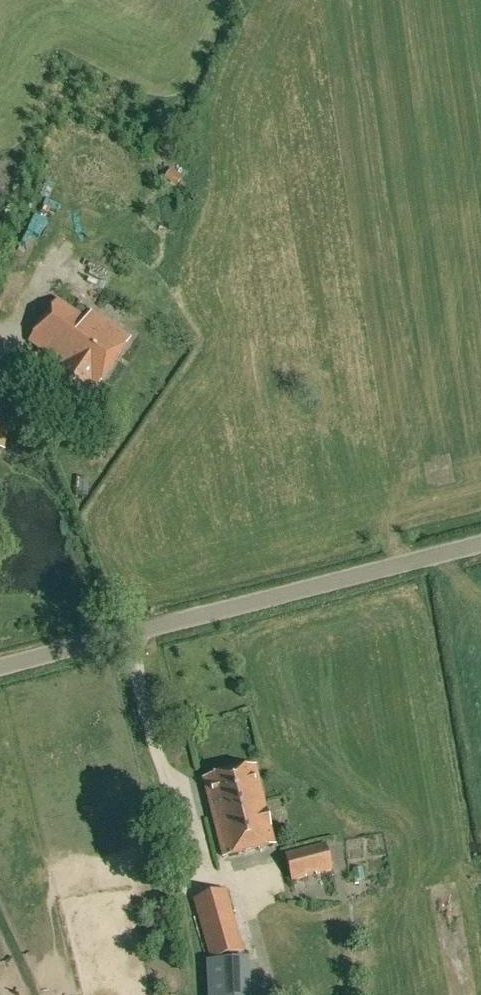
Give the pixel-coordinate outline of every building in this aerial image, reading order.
[(94,261),(80,288),(102,300),(117,274),(94,261)] [(130,337),(90,311),(86,318),(57,298),(29,340),(65,365),(48,390),(73,407),(90,382),(96,387),(130,337)] [(0,398),(0,447),(4,448),(13,400),(0,398)] [(255,766),(204,778),(223,857),(274,844),(255,766)] [(332,870),(325,843),(285,853),(292,881),(332,870)] [(243,950),(226,890),(193,899),(210,959),(243,950)] [(249,959),(206,961),(207,994),(251,994),(249,959)]
